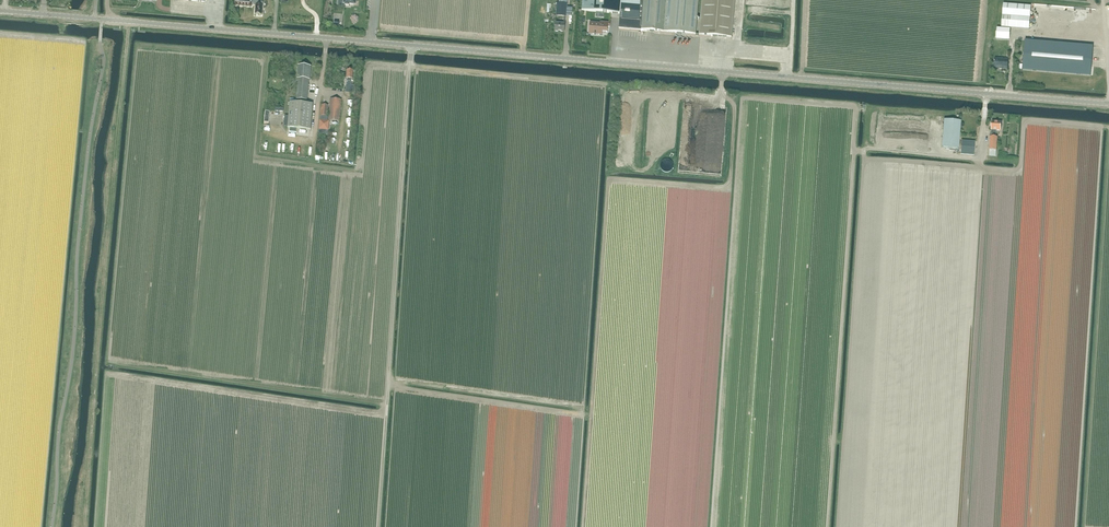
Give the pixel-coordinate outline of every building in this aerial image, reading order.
[(235,5),(251,7),(251,4),(256,5),(255,14),(256,14),(256,15),(258,15),(261,15),(262,2),(256,1),(256,0),(235,0),(235,5)] [(582,11),(620,14),(620,17),(621,18),(621,21),(619,21),(619,28),(696,34),(698,0),(583,0),(582,11)] [(735,0),(702,0),(699,35),(699,36),(732,39),(735,0)] [(566,17),(567,4),(556,3),(556,16),(566,17)] [(1029,29),(1031,6),(1004,4),(1002,27),(1029,29)] [(609,27),(609,23),(600,22),(600,24),(590,23),(589,34),(599,35),(600,31),(607,32),(607,27),(609,27)] [(565,24),(555,24),(554,31),(564,32),(565,24)] [(1009,40),(1010,29),(997,28),(996,39),(1009,40)] [(1091,76),(1093,46),(1025,41),(1022,70),(1091,76)] [(1007,69),(1008,60),(995,59),(994,68),(1007,69)] [(310,79),(311,67),(298,66),(297,78),(298,78),(296,99),(307,100),(309,79),(310,79)] [(343,84),(344,73),(336,73),(335,83),(343,84)] [(273,99),(274,93),(267,92),(266,102),(266,103),(272,103),(272,102),(273,100),(274,100),(274,99),(273,99)] [(339,121),(341,100),(330,99),(329,116),(327,116),(328,105),(321,104),(319,134),(328,134),(329,120),(339,121)] [(311,130),(313,105),(288,102),(288,105),(289,105),(287,128),(311,130)] [(958,149),(960,121),(944,120),(942,147),(958,149)] [(1001,131),(1001,122),(992,121),(991,130),(990,150),(996,150),(997,137),(996,137),(996,130),(1001,131)] [(974,155),(975,141),(962,140),(960,154),(974,155)]
